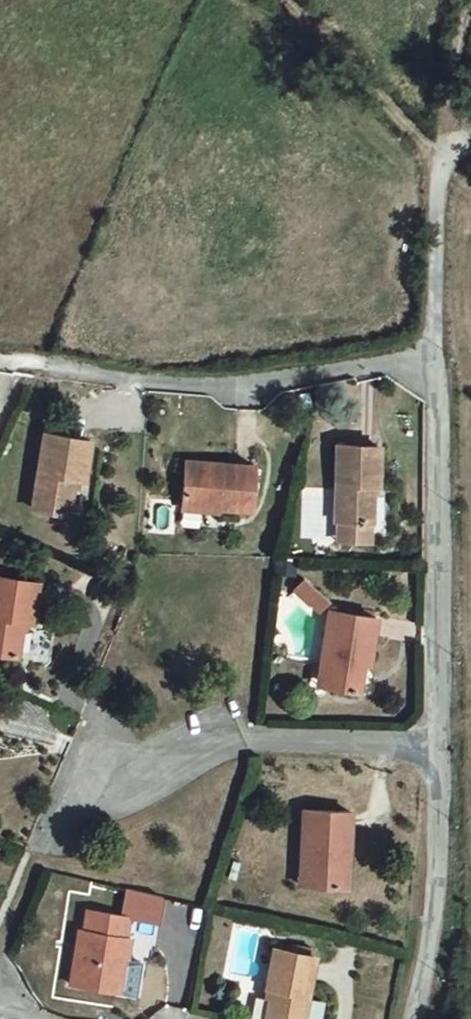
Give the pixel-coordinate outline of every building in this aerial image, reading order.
[(84,435),(44,429),(33,498),(64,503),(69,470),(78,471),(84,435)] [(394,460),(349,456),(343,528),(355,529),(354,550),(381,551),(385,499),(394,498),(394,460)] [(268,469),(202,461),(197,506),(264,515),(268,469)] [(0,574),(0,653),(14,655),(19,616),(31,618),(36,580),(0,574)] [(350,612),(331,588),(320,597),(339,621),(350,612)] [(338,673),(348,676),(343,696),(373,703),(382,667),(387,667),(395,631),(348,620),(338,673)] [(333,694),(343,696),(348,676),(338,673),(333,694)] [(321,818),(319,869),(331,870),(330,895),(360,897),(362,857),(370,855),(372,820),(321,818)] [(330,895),(331,870),(319,869),(317,894),(330,895)] [(81,930),(66,985),(132,1003),(141,970),(133,968),(139,947),(130,945),(136,923),(96,912),(91,933),(81,930)] [(271,1018),(305,1018),(318,968),(279,958),(269,998),(276,1000),(271,1018)]
